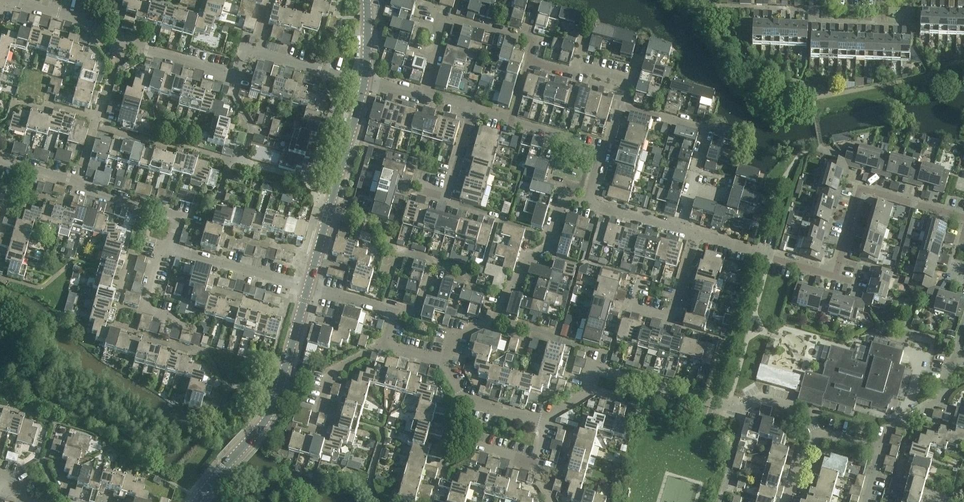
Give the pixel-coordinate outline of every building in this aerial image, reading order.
[(139,4),(135,3),(136,0),(123,0),(121,6),(127,7),(125,13),(136,16),(139,4)] [(225,1),(221,0),(207,0),(207,1),(202,0),(200,5),(222,11),(225,1)] [(254,9),(256,4),(246,1),(247,1),(244,0),(241,0),(240,5),(254,9)] [(411,19),(415,3),(405,1),(401,0),(393,0),(391,8),(401,11),(398,21),(398,22),(409,25),(409,24),(411,19)] [(453,8),(455,0),(448,0),(446,6),(453,8)] [(471,3),(466,18),(473,20),(475,15),(485,18),(488,8),(482,6),(483,0),(461,0),(471,3)] [(482,6),(488,8),(485,18),(492,20),(495,9),(492,8),(494,0),(483,0),(482,6)] [(523,0),(505,0),(503,6),(513,9),(509,26),(520,29),(527,1),(523,0)] [(313,3),(313,4),(310,14),(322,17),(326,19),(328,14),(333,15),(334,9),(330,8),(329,8),(313,3)] [(150,7),(139,4),(136,16),(134,21),(140,22),(138,27),(144,29),(146,24),(150,7)] [(202,18),(214,21),(219,22),(222,11),(200,5),(199,11),(204,12),(202,18)] [(254,9),(240,5),(238,11),(253,15),(254,9)] [(541,5),(535,26),(546,29),(549,19),(559,22),(562,11),(541,5)] [(160,28),(171,31),(176,15),(171,13),(172,8),(166,6),(165,11),(160,28)] [(151,25),(160,28),(165,11),(156,9),(150,7),(146,24),(151,25)] [(273,8),(268,25),(273,26),(270,39),(275,40),(284,11),(273,8)] [(171,31),(181,34),(187,12),(182,11),(180,16),(176,15),(171,31)] [(253,15),(238,11),(237,16),(245,18),(251,20),(253,15)] [(294,14),(284,11),(275,40),(281,42),(285,30),(289,31),(294,14)] [(583,17),(562,11),(559,22),(569,25),(564,41),(564,42),(575,45),(583,17)] [(192,37),(194,32),(197,21),(192,19),(193,14),(187,12),(181,34),(192,37)] [(929,35),(930,13),(921,12),(920,35),(929,35)] [(939,13),(930,13),(929,35),(938,35),(939,13)] [(948,13),(939,13),(938,35),(947,36),(948,13)] [(957,14),(948,13),(947,36),(956,36),(957,14)] [(19,16),(13,14),(11,21),(17,23),(19,16)] [(304,17),(294,14),(289,31),(294,32),(291,45),(297,46),(302,28),(301,28),(304,17)] [(317,33),(322,17),(310,14),(309,18),(304,17),(301,28),(302,28),(317,33)] [(26,47),(37,50),(42,33),(37,32),(41,19),(34,17),(32,25),(30,30),(31,30),(26,47)] [(194,32),(204,35),(209,36),(214,21),(202,18),(201,22),(197,21),(194,32)] [(244,24),(255,27),(257,21),(251,20),(245,18),(244,24)] [(408,47),(410,41),(414,26),(409,24),(409,25),(398,22),(398,21),(393,20),(390,31),(400,34),(398,43),(398,44),(408,47)] [(121,28),(132,31),(134,24),(123,21),(121,28)] [(37,50),(47,53),(52,36),(53,36),(54,31),(53,31),(56,23),(50,22),(47,34),(42,33),(37,50)] [(761,46),(762,23),(753,23),(752,46),(761,46)] [(771,24),(762,23),(761,46),(770,46),(771,24)] [(255,27),(244,24),(242,29),(254,32),(255,27)] [(780,24),(771,24),(770,46),(779,47),(780,24)] [(779,47),(788,47),(789,24),(780,24),(779,47)] [(798,25),(789,24),(788,47),(797,48),(798,25)] [(474,31),(453,25),(450,36),(460,39),(457,49),(468,52),(474,31)] [(807,48),(808,25),(798,25),(797,48),(807,48)] [(595,26),(591,41),(589,47),(600,50),(603,40),(613,43),(616,32),(595,26)] [(14,49),(25,52),(26,47),(31,30),(30,30),(25,28),(24,33),(19,32),(17,37),(18,37),(14,49)] [(495,37),(474,31),(468,52),(474,53),(474,54),(479,55),(481,45),(491,48),(495,37)] [(631,59),(637,38),(616,32),(613,43),(623,45),(620,56),(631,59)] [(57,61),(67,64),(75,35),(70,33),(66,46),(61,44),(57,61)] [(9,52),(10,48),(14,49),(18,37),(17,37),(7,34),(6,40),(0,38),(0,39),(0,50),(9,52)] [(67,64),(77,67),(80,55),(81,55),(82,50),(77,49),(81,36),(75,35),(67,64)] [(57,61),(61,44),(56,43),(58,38),(53,36),(52,36),(47,53),(45,58),(57,61)] [(811,36),(810,59),(820,59),(821,36),(811,36)] [(820,59),(829,59),(829,37),(821,36),(820,59)] [(516,43),(495,37),(491,48),(502,51),(499,61),(510,64),(511,57),(513,50),(514,50),(516,43)] [(829,59),(838,60),(839,37),(829,37),(829,59)] [(838,60),(847,60),(848,38),(839,37),(838,60)] [(569,66),(575,45),(564,42),(564,41),(554,38),(551,49),(561,52),(558,62),(569,66)] [(847,60),(856,61),(857,38),(848,38),(847,60)] [(856,61),(864,61),(865,38),(857,38),(856,61)] [(864,61),(873,61),(874,39),(865,38),(864,61)] [(873,61),(882,62),(883,39),(874,39),(873,61)] [(882,62),(891,62),(892,40),(883,39),(882,62)] [(412,59),(412,58),(414,53),(407,51),(408,47),(398,44),(398,43),(387,40),(384,51),(395,54),(392,65),(403,68),(406,57),(412,59)] [(891,62),(900,62),(901,40),(892,40),(891,62)] [(910,40),(901,40),(900,62),(909,63),(910,40)] [(650,41),(650,43),(645,62),(655,65),(660,66),(661,63),(665,57),(669,58),(672,47),(650,41)] [(447,46),(441,67),(452,70),(455,60),(466,63),(467,59),(472,60),(474,54),(474,53),(468,52),(457,49),(447,46)] [(9,52),(0,50),(0,61),(6,63),(9,52)] [(511,57),(522,60),(524,53),(514,50),(513,50),(511,57)] [(77,67),(82,68),(80,72),(92,76),(92,75),(95,65),(90,63),(91,58),(81,55),(80,55),(77,67)] [(409,81),(420,84),(426,63),(412,59),(406,57),(403,68),(412,71),(409,81)] [(514,88),(520,67),(522,60),(511,57),(510,64),(499,61),(497,66),(492,65),(490,71),(495,73),(496,71),(506,74),(504,84),(504,85),(514,88)] [(152,62),(146,60),(144,68),(150,69),(152,62)] [(645,62),(639,83),(649,86),(650,86),(652,76),(663,79),(666,68),(660,66),(655,65),(645,62)] [(257,63),(256,68),(249,92),(260,95),(264,79),(260,77),(263,65),(257,63)] [(149,92),(159,95),(167,66),(161,65),(158,77),(153,76),(151,81),(152,81),(149,92)] [(159,95),(169,98),(174,81),(169,80),(173,68),(167,66),(159,95)] [(435,88),(436,88),(446,91),(447,87),(458,90),(463,73),(452,70),(441,67),(435,88)] [(260,95),(270,98),(278,69),(273,68),(269,80),(264,79),(260,95)] [(270,98),(281,101),(285,85),(280,83),(284,71),(278,69),(270,98)] [(169,98),(180,101),(185,84),(185,85),(186,80),(186,79),(188,72),(182,71),(179,83),(174,81),(169,98)] [(528,77),(522,98),(533,101),(541,73),(535,71),(533,78),(528,77)] [(80,72),(77,83),(94,88),(96,83),(101,84),(102,78),(92,75),(92,76),(80,72)] [(281,101),(291,104),(299,75),(293,73),(290,86),(285,85),(281,101)] [(547,75),(541,73),(533,101),(543,104),(549,82),(545,81),(547,75)] [(291,104),(302,107),(305,96),(307,91),(301,89),(305,77),(299,75),(291,104)] [(561,79),(555,77),(554,83),(549,82),(543,104),(554,107),(561,79)] [(143,95),(144,91),(149,92),(152,81),(151,81),(141,78),(140,83),(134,81),(131,92),(143,95)] [(314,79),(312,87),(313,87),(312,91),(317,93),(318,88),(318,89),(320,81),(314,79)] [(554,107),(564,110),(570,88),(566,87),(568,80),(561,79),(554,107)] [(189,109),(199,112),(207,83),(201,81),(198,94),(193,92),(189,109)] [(498,106),(502,107),(508,109),(514,88),(504,85),(504,84),(493,81),(492,85),(487,84),(485,91),(501,95),(498,106)] [(673,82),(667,102),(674,104),(671,115),(677,116),(680,106),(678,105),(681,95),(691,98),(694,87),(673,82)] [(77,83),(74,93),(96,99),(98,94),(93,92),(94,88),(77,83)] [(199,112),(210,115),(213,103),(215,98),(210,97),(213,84),(207,83),(199,112)] [(582,84),(576,83),(574,89),(570,88),(564,110),(574,113),(582,84)] [(639,83),(633,104),(644,107),(646,97),(657,100),(660,89),(650,86),(649,86),(639,83)] [(189,109),(193,92),(188,91),(190,86),(185,85),(185,84),(180,101),(178,106),(189,109)] [(588,86),(582,84),(574,113),(585,115),(591,94),(586,93),(588,86)] [(140,106),(143,95),(131,92),(114,87),(112,93),(125,96),(123,101),(140,106)] [(221,94),(227,96),(229,89),(223,87),(221,94)] [(709,114),(714,98),(715,93),(694,87),(691,98),(701,101),(696,117),(703,118),(705,113),(709,114)] [(96,99),(74,93),(71,104),(85,108),(89,108),(90,104),(95,105),(96,99)] [(585,115),(596,118),(602,97),(591,94),(585,115)] [(596,118),(606,122),(606,121),(614,96),(608,94),(607,99),(602,97),(596,118)] [(315,99),(305,96),(302,107),(306,108),(305,113),(316,116),(319,106),(314,104),(315,99)] [(368,127),(379,130),(386,104),(384,108),(379,107),(381,99),(376,98),(368,127)] [(115,111),(120,112),(137,117),(137,116),(140,106),(123,101),(122,106),(109,103),(108,108),(115,110),(115,111)] [(391,128),(401,131),(409,103),(403,101),(401,108),(397,107),(391,128)] [(667,102),(664,112),(664,113),(671,115),(674,104),(667,102)] [(213,120),(224,123),(227,113),(222,111),(224,106),(213,103),(210,115),(214,116),(213,120)] [(401,131),(411,134),(417,113),(414,112),(415,105),(409,103),(401,131)] [(397,107),(386,104),(379,130),(380,130),(381,125),(391,128),(397,107)] [(411,134),(422,137),(430,109),(423,107),(421,114),(417,113),(411,134)] [(26,130),(36,133),(40,117),(36,116),(37,111),(31,109),(30,114),(26,130)] [(422,137),(432,140),(438,118),(434,117),(436,110),(430,109),(422,137)] [(48,131),(58,134),(63,118),(58,116),(60,111),(54,110),(52,115),(48,131)] [(18,116),(13,114),(13,115),(8,131),(24,136),(26,130),(30,114),(19,111),(18,116)] [(120,112),(117,123),(122,124),(121,129),(137,134),(142,117),(137,116),(137,117),(120,112)] [(40,117),(36,133),(47,136),(48,131),(52,115),(47,113),(45,118),(40,117)] [(305,113),(302,123),(318,128),(320,123),(325,125),(326,119),(316,116),(305,113)] [(432,140),(443,143),(451,115),(444,113),(442,120),(438,118),(432,140)] [(625,113),(624,118),(629,119),(627,125),(648,131),(651,120),(625,113)] [(58,134),(68,137),(69,137),(73,120),(74,121),(75,116),(69,114),(68,119),(63,118),(58,134)] [(456,116),(451,115),(443,143),(454,146),(459,124),(455,123),(456,116)] [(84,124),(74,121),(73,120),(69,137),(68,137),(67,142),(83,147),(88,130),(83,128),(84,124)] [(213,120),(210,131),(226,136),(228,131),(233,133),(235,126),(224,123),(213,120)] [(302,123),(299,133),(299,134),(316,139),(320,140),(322,134),(317,133),(318,128),(302,123)] [(619,128),(617,133),(645,141),(648,131),(627,125),(626,129),(619,128)] [(502,134),(480,127),(476,126),(475,131),(472,130),(470,137),(499,145),(502,134)] [(684,141),(681,151),(681,152),(692,155),(698,133),(677,127),(674,138),(684,141)] [(716,127),(710,148),(710,149),(721,152),(721,151),(724,141),(734,144),(737,133),(727,130),(716,127)] [(207,142),(229,148),(230,142),(225,141),(226,136),(210,131),(207,142)] [(291,143),(307,147),(309,143),(314,144),(316,139),(299,134),(299,133),(294,132),(291,143)] [(642,152),(645,141),(617,133),(615,140),(622,142),(621,146),(642,152)] [(264,138),(254,135),(252,142),(262,145),(264,138)] [(523,135),(522,139),(520,146),(531,149),(528,159),(539,162),(539,161),(545,141),(523,135)] [(107,159),(118,162),(122,145),(118,144),(119,139),(113,137),(112,142),(107,159)] [(470,137),(469,143),(475,145),(474,149),(496,155),(499,145),(470,137)] [(94,143),(89,160),(106,164),(107,159),(112,142),(101,139),(100,145),(94,143)] [(118,162),(128,165),(134,143),(129,142),(127,147),(122,145),(118,162)] [(18,157),(21,146),(14,143),(11,154),(18,157)] [(128,165),(139,168),(144,151),(138,150),(140,145),(134,143),(128,165)] [(304,158),(310,160),(317,162),(318,156),(306,152),(307,147),(291,143),(288,153),(304,158)] [(21,146),(18,157),(25,159),(29,148),(21,146)] [(613,148),(611,154),(639,162),(642,152),(621,146),(620,150),(613,148)] [(848,167),(850,168),(859,170),(860,167),(866,168),(871,150),(855,146),(852,156),(847,155),(846,160),(845,162),(848,167)] [(369,147),(366,158),(370,159),(371,159),(374,149),(369,147)] [(139,168),(149,171),(155,149),(150,148),(148,153),(144,151),(139,168)] [(686,176),(686,175),(692,155),(681,152),(681,151),(671,148),(668,159),(678,162),(676,172),(675,173),(686,176)] [(39,163),(39,162),(42,152),(34,149),(31,161),(39,163)] [(149,171),(159,174),(164,157),(159,156),(161,151),(155,149),(149,171)] [(171,171),(182,174),(186,158),(181,156),(183,151),(177,149),(175,155),(176,155),(171,171)] [(466,151),(465,157),(493,166),(496,155),(474,149),(473,153),(466,151)] [(710,149),(706,164),(704,169),(715,172),(718,162),(729,165),(732,154),(721,151),(721,152),(710,149)] [(61,163),(65,152),(57,150),(54,161),(61,163)] [(887,155),(871,150),(866,168),(872,170),(871,174),(881,176),(887,155)] [(301,169),(304,158),(288,153),(283,151),(278,167),(295,172),(296,167),(301,169)] [(39,162),(39,163),(46,165),(49,154),(42,152),(39,162)] [(65,152),(61,163),(69,165),(72,154),(65,152)] [(413,160),(387,152),(384,163),(406,169),(407,163),(412,164),(413,160)] [(164,157),(159,174),(170,177),(171,171),(176,155),(175,155),(170,153),(169,158),(164,157)] [(182,174),(191,177),(192,177),(197,161),(198,156),(192,154),(191,159),(186,158),(182,174)] [(611,154),(610,160),(616,162),(615,167),(637,173),(639,162),(611,154)] [(902,159),(887,155),(881,176),(890,179),(891,175),(897,177),(902,159)] [(465,157),(463,164),(470,166),(469,170),(490,176),(493,166),(465,157)] [(528,159),(525,169),(535,172),(532,182),(543,185),(549,164),(539,161),(539,162),(528,159)] [(918,163),(902,159),(897,177),(903,179),(902,182),(912,185),(918,163)] [(844,161),(838,160),(837,165),(826,162),(822,178),(840,183),(842,177),(845,178),(848,167),(845,162),(844,161)] [(191,183),(190,185),(191,186),(198,188),(200,188),(201,185),(207,187),(207,186),(209,177),(213,178),(215,172),(211,171),(211,170),(206,169),(208,164),(197,161),(192,177),(191,177),(190,182),(191,183)] [(404,175),(406,169),(384,163),(381,174),(411,182),(412,177),(404,175)] [(934,168),(918,163),(912,185),(921,188),(922,184),(928,186),(934,168)] [(607,169),(606,175),(634,183),(637,173),(615,167),(614,171),(607,169)] [(739,167),(733,188),(744,191),(747,181),(757,184),(760,173),(739,167)] [(943,194),(949,175),(949,172),(934,168),(928,186),(934,188),(933,191),(943,194)] [(680,196),(681,195),(686,176),(675,173),(676,172),(665,169),(665,171),(660,170),(659,174),(663,176),(662,180),(672,183),(670,193),(680,196)] [(461,172),(459,178),(487,186),(490,176),(469,170),(467,174),(461,172)] [(100,185),(103,174),(95,172),(92,183),(100,185)] [(100,185),(107,187),(110,177),(103,174),(100,185)] [(381,174),(378,184),(397,189),(399,183),(410,187),(411,182),(381,174)] [(606,175),(604,181),(611,183),(609,187),(631,193),(634,183),(606,175)] [(121,191),(124,180),(116,178),(113,189),(121,191)] [(459,178),(457,185),(464,186),(463,191),(484,197),(487,186),(459,178)] [(822,178),(817,193),(839,200),(842,190),(838,189),(840,183),(822,178)] [(124,180),(121,191),(128,193),(131,182),(124,180)] [(532,182),(529,193),(539,196),(537,206),(548,209),(554,188),(543,185),(532,182)] [(42,193),(44,186),(38,184),(36,192),(42,193)] [(141,197),(145,186),(137,184),(134,195),(141,197)] [(378,184),(375,194),(404,202),(405,198),(396,195),(397,189),(378,184)] [(145,186),(141,197),(149,199),(152,188),(145,186)] [(602,197),(628,204),(631,193),(609,187),(608,193),(603,192),(602,197)] [(733,188),(727,209),(738,212),(741,202),(756,206),(758,199),(759,196),(754,194),(754,193),(744,191),(733,188)] [(162,203),(165,192),(158,190),(155,201),(162,203)] [(184,203),(187,192),(180,190),(177,201),(184,203)] [(659,190),(656,201),(667,204),(664,214),(674,217),(675,217),(676,211),(680,196),(670,193),(659,190)] [(460,202),(465,203),(481,208),(484,197),(463,191),(460,202)] [(165,192),(162,203),(170,205),(173,194),(165,192)] [(187,192),(184,203),(192,205),(195,195),(187,192)] [(817,193),(813,209),(831,214),(833,208),(836,209),(839,200),(817,193)] [(375,194),(372,205),(391,210),(393,204),(402,207),(404,202),(375,194)] [(71,227),(70,233),(80,236),(82,230),(86,214),(81,212),(85,200),(79,198),(77,206),(75,210),(76,211),(71,227)] [(871,214),(890,219),(893,209),(885,206),(886,202),(877,199),(876,204),(874,203),(871,214)] [(717,206),(704,202),(696,200),(690,221),(701,224),(704,214),(714,217),(717,206)] [(82,230),(92,233),(100,204),(95,202),(91,215),(86,214),(82,230)] [(55,205),(50,203),(49,203),(48,209),(43,207),(41,212),(42,212),(38,224),(49,227),(55,205)] [(402,225),(413,228),(419,206),(408,203),(402,225)] [(502,213),(508,215),(511,205),(505,203),(502,213)] [(537,206),(527,203),(524,214),(534,217),(531,227),(542,230),(548,209),(537,206)] [(92,233),(102,236),(106,224),(107,219),(103,218),(106,206),(100,204),(92,233)] [(49,227),(59,230),(64,213),(59,212),(60,206),(55,205),(49,227)] [(372,205),(369,216),(398,224),(399,219),(390,216),(391,210),(372,205)] [(413,228),(424,231),(429,209),(419,206),(413,228)] [(727,209),(717,206),(714,217),(711,227),(721,230),(724,223),(725,223),(727,222),(728,221),(734,222),(733,226),(750,231),(752,222),(742,219),(742,217),(737,216),(738,212),(727,209)] [(121,210),(115,208),(113,216),(125,219),(127,209),(122,207),(122,210),(121,210)] [(42,212),(41,212),(31,209),(29,215),(24,213),(21,224),(33,227),(34,222),(38,224),(42,212)] [(64,213),(59,230),(57,235),(68,238),(69,233),(70,233),(71,227),(76,211),(75,210),(70,209),(68,214),(64,213)] [(440,212),(429,209),(424,231),(434,233),(440,212)] [(813,209),(808,225),(830,231),(833,221),(829,220),(831,214),(813,209)] [(222,230),(224,226),(228,227),(232,215),(231,215),(215,210),(211,226),(210,227),(222,230)] [(233,228),(231,233),(237,235),(243,213),(233,210),(231,215),(232,215),(228,227),(233,228)] [(444,236),(455,239),(463,211),(458,210),(456,219),(450,218),(444,236)] [(455,239),(465,242),(471,223),(465,222),(467,212),(463,211),(455,239)] [(434,233),(444,236),(450,218),(444,216),(445,214),(440,212),(434,233)] [(254,216),(243,213),(237,235),(243,237),(244,231),(249,233),(254,216)] [(259,236),(260,236),(265,237),(267,232),(271,233),(276,217),(265,214),(264,219),(259,236)] [(871,214),(869,224),(887,230),(890,219),(871,214)] [(588,225),(589,221),(568,215),(562,236),(573,239),(573,238),(576,229),(591,233),(593,226),(588,225)] [(258,241),(260,236),(259,236),(264,219),(254,216),(249,233),(254,234),(252,239),(258,241)] [(483,217),(479,216),(476,225),(471,223),(465,242),(476,245),(483,217)] [(944,238),(947,228),(938,225),(940,219),(931,216),(929,223),(924,221),(921,232),(944,238)] [(286,219),(276,217),(271,233),(276,235),(274,240),(280,241),(286,219)] [(476,245),(486,248),(494,222),(489,221),(487,226),(482,224),(484,217),(483,217),(476,245)] [(604,220),(599,218),(592,244),(603,247),(608,226),(603,225),(604,220)] [(30,237),(33,227),(21,224),(3,219),(2,225),(14,228),(13,233),(30,237)] [(286,243),(287,238),(292,239),(297,222),(286,219),(280,241),(286,243)] [(297,241),(296,246),(302,247),(308,225),(297,222),(292,239),(297,241)] [(613,250),(624,253),(631,225),(625,223),(623,230),(619,229),(613,250)] [(106,224),(102,236),(107,237),(106,242),(117,245),(124,247),(127,236),(120,234),(115,233),(116,227),(106,224)] [(519,251),(525,231),(525,230),(504,224),(501,235),(511,238),(508,248),(519,251)] [(869,224),(866,235),(884,240),(887,230),(869,224)] [(203,236),(224,242),(226,236),(221,235),(222,230),(210,227),(211,226),(206,225),(203,236)] [(637,227),(631,225),(624,253),(634,256),(640,235),(635,234),(637,227)] [(808,225),(804,240),(822,245),(824,239),(828,240),(830,231),(808,225)] [(603,247),(613,250),(619,229),(608,226),(603,247)] [(646,229),(644,236),(640,235),(634,256),(644,259),(652,231),(646,229)] [(183,230),(180,242),(185,244),(189,232),(183,230)] [(658,232),(652,231),(644,259),(655,262),(661,241),(656,239),(658,232)] [(941,249),(944,238),(921,232),(918,242),(923,243),(941,249)] [(30,237),(13,233),(11,238),(0,235),(0,241),(26,248),(30,237)] [(667,235),(665,242),(661,241),(655,262),(665,265),(673,237),(667,235)] [(866,235),(863,245),(881,250),(884,240),(866,235)] [(224,242),(203,236),(199,247),(217,251),(218,246),(223,248),(224,242)] [(562,236),(556,257),(567,260),(570,249),(581,252),(586,253),(589,243),(584,241),(573,238),(573,239),(562,236)] [(679,238),(673,237),(665,265),(676,268),(682,247),(677,245),(679,238)] [(337,239),(332,256),(338,257),(336,262),(342,264),(348,242),(337,239)] [(799,256),(818,261),(821,262),(824,252),(820,251),(822,245),(804,240),(799,256)] [(26,248),(0,241),(0,247),(8,249),(7,254),(24,258),(26,248)] [(106,242),(103,253),(119,257),(120,253),(126,254),(127,248),(124,247),(117,245),(106,242)] [(348,242),(342,264),(348,265),(349,260),(353,262),(357,250),(359,245),(348,242)] [(938,259),(941,249),(923,243),(920,254),(938,259)] [(513,272),(519,251),(508,248),(498,245),(496,252),(491,250),(489,257),(494,259),(495,256),(505,259),(502,269),(508,271),(513,272)] [(863,245),(860,256),(859,260),(877,265),(878,261),(881,250),(863,245)] [(246,246),(244,253),(243,256),(252,259),(253,256),(255,248),(246,246)] [(267,249),(267,252),(265,259),(274,261),(275,259),(277,251),(267,249)] [(353,262),(359,263),(357,268),(368,271),(369,270),(372,260),(366,258),(368,253),(357,250),(353,262)] [(722,269),(725,258),(703,252),(702,257),(695,255),(694,261),(722,269)] [(112,283),(112,282),(113,278),(115,273),(116,268),(121,269),(123,263),(118,262),(119,257),(103,253),(100,263),(99,268),(97,272),(95,279),(112,283)] [(21,268),(24,258),(7,254),(6,259),(0,257),(0,263),(4,265),(4,264),(21,269),(21,268)] [(935,269),(938,259),(920,254),(917,264),(935,269)] [(175,257),(172,269),(179,271),(183,259),(175,257)] [(420,286),(421,282),(426,264),(405,258),(401,269),(412,272),(409,282),(420,286)] [(573,278),(576,268),(555,261),(552,272),(549,283),(560,286),(563,275),(573,278)] [(730,272),(722,269),(694,261),(692,268),(698,270),(697,274),(719,280),(727,282),(730,272)] [(144,264),(136,262),(134,272),(137,273),(144,275),(146,265),(144,264)] [(2,275),(3,270),(8,271),(6,276),(23,281),(26,270),(21,268),(21,269),(4,264),(4,265),(0,263),(0,275),(2,275)] [(502,269),(487,264),(486,268),(481,267),(479,274),(494,278),(491,289),(502,292),(508,271),(502,269)] [(921,289),(927,290),(928,290),(934,288),(937,276),(933,275),(935,269),(917,264),(912,281),(923,283),(921,289)] [(552,272),(537,268),(531,266),(528,277),(538,280),(538,282),(536,290),(547,293),(547,292),(549,283),(552,272)] [(213,283),(213,282),(215,278),(209,276),(211,272),(194,267),(191,277),(213,283)] [(349,276),(371,282),(374,272),(369,270),(368,271),(357,268),(356,272),(351,271),(349,276)] [(893,274),(871,268),(868,278),(872,279),(870,285),(888,290),(893,274)] [(601,269),(598,279),(619,285),(621,279),(625,281),(627,276),(601,269)] [(689,276),(688,282),(716,290),(719,280),(697,274),(696,278),(689,276)] [(371,282),(349,276),(347,282),(352,284),(351,289),(367,294),(371,282)] [(191,277),(190,282),(188,288),(193,290),(193,289),(205,292),(206,288),(211,289),(213,283),(191,277)] [(95,279),(92,289),(97,291),(97,290),(114,295),(114,294),(115,289),(110,288),(112,283),(95,279)] [(398,283),(392,282),(390,289),(406,293),(403,303),(414,306),(420,286),(409,282),(399,279),(398,283)] [(598,279),(595,290),(616,296),(619,285),(598,279)] [(463,291),(465,286),(443,280),(437,301),(437,302),(448,305),(451,295),(461,297),(463,291)] [(233,291),(243,294),(245,285),(246,283),(236,281),(235,284),(233,291)] [(688,282),(686,288),(693,290),(691,294),(713,300),(716,290),(688,282)] [(797,283),(791,305),(807,309),(812,291),(806,290),(807,286),(797,283)] [(141,285),(134,284),(131,293),(134,294),(141,296),(143,294),(145,287),(141,285)] [(865,306),(872,308),(873,303),(883,306),(888,290),(870,285),(868,291),(865,290),(862,301),(865,306)] [(928,290),(926,298),(932,299),(929,309),(945,314),(950,296),(944,294),(945,291),(934,288),(928,290)] [(193,289),(193,290),(190,300),(196,302),(194,307),(204,310),(205,310),(208,298),(203,297),(205,292),(193,289)] [(256,289),(256,290),(254,297),(253,299),(263,303),(265,295),(266,292),(256,289)] [(97,290),(97,291),(95,300),(112,305),(113,300),(118,302),(120,296),(114,294),(114,295),(97,290)] [(536,290),(533,299),(533,300),(530,311),(541,314),(543,303),(560,308),(562,302),(555,301),(557,295),(547,292),(547,293),(536,290)] [(595,290),(592,300),(613,306),(616,296),(595,290)] [(807,309),(823,313),(829,292),(819,290),(818,293),(812,291),(807,309)] [(467,316),(478,319),(484,297),(463,291),(461,297),(459,302),(470,305),(467,316)] [(125,292),(124,298),(132,300),(133,294),(131,293),(126,292),(125,292)] [(823,313),(839,318),(844,300),(838,298),(839,295),(829,292),(823,313)] [(506,315),(517,318),(520,308),(530,311),(533,300),(512,294),(506,315)] [(683,297),(682,303),(710,311),(713,300),(691,294),(690,299),(683,297)] [(963,307),(963,296),(957,294),(956,298),(950,296),(945,314),(961,318),(963,307)] [(214,318),(220,296),(215,295),(213,300),(208,298),(205,310),(204,310),(203,315),(214,318)] [(214,318),(224,321),(229,304),(224,303),(226,298),(220,296),(214,318)] [(427,298),(423,314),(421,320),(432,323),(435,312),(445,315),(448,305),(437,302),(437,301),(427,298)] [(863,313),(864,308),(865,306),(862,301),(851,298),(850,301),(844,300),(839,318),(854,322),(857,312),(863,313)] [(95,300),(92,311),(114,317),(115,311),(110,310),(112,305),(95,300)] [(224,321),(234,324),(235,324),(239,307),(240,307),(241,302),(235,300),(234,306),(229,304),(224,321)] [(592,300),(589,311),(618,318),(619,314),(609,311),(611,306),(613,307),(613,306),(592,300)] [(682,303),(680,309),(687,311),(686,315),(707,321),(710,311),(682,303)] [(243,332),(248,315),(243,314),(245,309),(240,307),(239,307),(235,324),(234,324),(233,329),(243,332)] [(337,318),(359,324),(362,313),(345,309),(344,314),(339,312),(337,318)] [(112,323),(114,317),(92,311),(88,322),(93,324),(93,323),(106,327),(107,321),(112,323)] [(260,313),(254,311),(253,317),(248,315),(243,332),(254,335),(260,313)] [(617,323),(618,318),(589,311),(586,321),(605,326),(607,320),(617,323)] [(883,316),(888,326),(897,322),(891,311),(883,316)] [(254,335),(264,338),(269,321),(264,320),(266,315),(260,313),(254,335)] [(684,321),(683,326),(704,332),(707,321),(686,315),(684,321)] [(269,321),(264,338),(275,341),(281,319),(275,317),(274,323),(269,321)] [(359,324),(337,318),(335,324),(340,325),(339,330),(351,333),(351,334),(356,335),(359,324)] [(616,341),(627,344),(633,323),(622,320),(616,341)] [(586,321),(584,331),(612,339),(613,335),(604,332),(605,326),(586,321)] [(109,332),(105,331),(106,327),(93,323),(93,324),(91,334),(96,335),(95,341),(105,344),(109,332)] [(627,344),(638,347),(644,326),(633,323),(627,344)] [(307,344),(318,347),(324,325),(319,324),(317,329),(312,327),(307,344)] [(330,327),(324,325),(318,347),(329,350),(330,345),(333,333),(328,332),(330,327)] [(638,347),(648,350),(654,329),(650,327),(649,330),(644,328),(644,326),(638,347)] [(677,328),(672,326),(670,336),(663,334),(658,353),(669,356),(677,328)] [(114,352),(121,330),(115,328),(114,333),(109,332),(105,344),(103,349),(114,352)] [(164,337),(166,330),(160,328),(158,335),(158,336),(164,337)] [(669,356),(679,359),(684,340),(679,338),(681,329),(677,328),(669,356)] [(648,350),(658,353),(663,334),(658,332),(658,330),(654,329),(648,350)] [(114,352),(125,355),(130,338),(125,337),(127,331),(121,330),(114,352)] [(338,335),(333,333),(330,345),(341,348),(342,343),(348,344),(351,334),(351,333),(339,330),(338,335)] [(478,335),(475,345),(475,346),(491,350),(491,351),(497,352),(501,336),(485,331),(483,336),(478,335)] [(581,342),(582,343),(600,347),(601,341),(611,343),(612,339),(584,331),(581,342)] [(697,333),(693,332),(690,341),(684,340),(679,359),(689,362),(697,333)] [(689,362),(700,365),(706,343),(705,343),(705,345),(699,344),(702,335),(697,333),(689,362)] [(140,341),(142,336),(136,334),(135,339),(130,338),(125,355),(135,357),(135,358),(140,341)] [(185,343),(187,336),(181,334),(179,341),(185,343)] [(509,344),(517,347),(519,341),(511,338),(509,344)] [(711,368),(716,349),(718,342),(713,340),(712,345),(706,343),(700,365),(707,366),(705,373),(709,374),(711,368)] [(146,343),(140,341),(135,358),(135,357),(133,362),(144,366),(149,349),(144,348),(146,343)] [(367,343),(359,341),(358,347),(365,349),(367,343)] [(475,345),(470,344),(468,350),(474,351),(472,356),(477,358),(477,357),(488,361),(491,351),(491,350),(475,346),(475,345)] [(545,354),(562,359),(563,354),(568,355),(570,350),(549,344),(545,354)] [(756,381),(762,383),(767,384),(795,392),(796,393),(798,387),(801,388),(801,389),(822,395),(819,408),(821,409),(823,402),(839,407),(854,411),(857,400),(871,405),(870,409),(886,413),(888,406),(887,406),(890,398),(894,399),(897,400),(897,399),(901,384),(906,368),(899,366),(903,352),(887,348),(872,344),(866,365),(851,361),(853,353),(831,347),(826,363),(828,364),(826,371),(824,370),(822,378),(805,373),(802,384),(799,383),(801,377),(760,366),(756,381)] [(161,347),(156,345),(155,345),(154,350),(149,349),(144,366),(154,368),(161,347)] [(154,368),(165,371),(170,355),(165,354),(166,348),(161,347),(154,368)] [(165,371),(175,374),(182,353),(176,351),(174,356),(170,355),(165,371)] [(576,358),(584,360),(586,354),(578,352),(576,358)] [(175,374),(186,377),(190,361),(186,360),(187,354),(182,353),(175,374)] [(370,361),(376,363),(378,355),(372,353),(370,361)] [(545,354),(542,365),(564,371),(566,365),(560,363),(562,359),(545,354)] [(478,375),(488,378),(489,378),(492,367),(487,365),(488,361),(477,357),(477,358),(474,368),(479,369),(478,375)] [(375,385),(385,388),(393,359),(388,358),(384,370),(379,369),(377,374),(378,374),(375,385)] [(385,388),(395,391),(400,375),(395,373),(399,361),(393,359),(385,388)] [(190,361),(186,377),(190,378),(189,383),(200,387),(201,386),(203,376),(198,374),(200,369),(189,366),(191,361),(190,361)] [(395,391),(406,394),(414,365),(408,363),(405,376),(400,375),(395,391)] [(406,394),(416,397),(419,386),(420,386),(421,381),(416,379),(420,367),(414,365),(406,394)] [(542,365),(539,375),(551,378),(556,380),(557,375),(562,376),(564,371),(542,365)] [(488,378),(485,388),(486,388),(484,396),(489,397),(493,385),(498,386),(502,370),(492,367),(489,378),(488,378)] [(434,376),(435,371),(429,369),(427,377),(433,379),(433,378),(434,376)] [(300,370),(300,371),(298,378),(309,382),(311,373),(300,370)] [(513,373),(502,370),(498,386),(502,388),(499,400),(505,402),(513,373)] [(378,374),(377,374),(367,371),(366,376),(360,375),(358,385),(357,386),(369,389),(370,384),(375,385),(378,374)] [(523,376),(513,373),(505,402),(510,403),(514,391),(518,392),(523,376)] [(548,389),(551,378),(539,375),(538,380),(533,378),(530,390),(531,390),(541,393),(543,387),(548,389)] [(533,378),(523,376),(518,392),(523,393),(520,406),(526,408),(531,390),(530,390),(533,378)] [(358,385),(347,382),(345,388),(351,390),(349,394),(366,399),(369,389),(357,386),(358,385)] [(189,383),(186,394),(203,398),(204,394),(209,395),(211,389),(201,386),(200,387),(189,383)] [(431,406),(434,396),(429,394),(430,389),(420,386),(419,386),(416,397),(421,398),(419,403),(431,406)] [(800,394),(797,402),(815,407),(819,408),(822,395),(801,389),(800,394)] [(186,394),(183,404),(188,406),(187,409),(198,416),(200,409),(205,411),(207,405),(202,403),(203,398),(186,394)] [(342,398),(341,402),(341,404),(346,405),(363,409),(366,399),(349,394),(348,400),(342,398)] [(604,409),(606,402),(599,400),(597,408),(604,409)] [(220,403),(213,401),(211,407),(219,409),(220,403)] [(419,403),(416,414),(433,418),(435,414),(447,417),(449,411),(431,406),(419,403)] [(621,406),(615,404),(612,417),(606,416),(605,421),(602,432),(601,437),(611,440),(612,435),(621,406)] [(343,416),(342,419),(359,424),(360,421),(361,416),(363,409),(346,405),(344,411),(343,416)] [(621,406),(612,435),(623,438),(628,422),(623,420),(626,408),(621,406)] [(750,423),(745,422),(741,438),(757,443),(758,438),(763,421),(762,421),(764,416),(766,409),(761,407),(758,415),(759,415),(758,419),(752,418),(750,423)] [(953,418),(963,421),(963,422),(963,410),(956,408),(953,418)] [(7,434),(12,417),(7,416),(9,411),(3,409),(1,414),(2,414),(0,420),(0,432),(7,434)] [(768,423),(770,418),(772,410),(766,409),(764,416),(762,421),(763,421),(758,438),(768,441),(771,429),(772,429),(774,424),(768,423)] [(24,415),(18,413),(17,418),(12,417),(7,434),(18,437),(22,420),(23,420),(24,415)] [(781,413),(779,421),(785,422),(788,415),(781,413)] [(416,414),(414,424),(443,432),(445,427),(432,423),(433,418),(416,414)] [(293,421),(293,423),(297,424),(302,426),(304,418),(299,416),(295,415),(293,421)] [(390,417),(387,425),(393,427),(396,419),(390,417)] [(584,421),(581,431),(585,432),(585,433),(596,436),(597,431),(602,432),(605,421),(594,418),(593,423),(588,422),(584,421)] [(953,418),(952,425),(957,426),(956,431),(963,433),(963,422),(963,421),(953,418)] [(355,436),(358,425),(359,424),(342,419),(341,426),(335,424),(334,429),(334,430),(350,434),(355,436)] [(33,423),(23,420),(22,420),(18,437),(16,442),(32,446),(37,430),(32,428),(33,423)] [(295,429),(296,424),(297,424),(296,424),(293,423),(293,421),(291,420),(290,422),(286,430),(290,432),(294,433),(295,429)] [(414,424),(411,434),(427,439),(429,434),(441,438),(443,432),(414,424)] [(940,426),(937,436),(938,436),(935,448),(945,451),(947,446),(950,434),(945,433),(946,428),(940,426)] [(342,444),(347,445),(353,446),(355,436),(350,434),(334,430),(334,429),(329,428),(327,434),(332,436),(331,440),(342,443),(342,444)] [(299,454),(304,438),(299,436),(301,431),(295,429),(288,451),(299,454)] [(574,431),(573,435),(578,437),(577,441),(593,446),(596,436),(585,433),(585,432),(581,431),(575,429),(574,431)] [(783,450),(783,449),(786,439),(781,438),(783,432),(772,429),(771,429),(768,441),(773,442),(772,447),(783,450)] [(895,437),(902,439),(904,433),(896,431),(895,437)] [(947,446),(957,449),(959,444),(963,445),(963,433),(956,431),(954,436),(950,434),(947,446)] [(929,451),(930,447),(935,448),(938,436),(937,436),(927,433),(926,439),(920,437),(917,448),(929,451)] [(299,454),(310,457),(316,435),(311,434),(309,439),(304,438),(299,454)] [(427,439),(411,434),(408,445),(413,447),(413,446),(430,451),(431,445),(426,444),(427,439)] [(91,439),(74,435),(73,440),(67,439),(65,449),(64,449),(81,454),(86,456),(91,439)] [(321,437),(316,435),(310,457),(321,460),(322,455),(321,455),(325,443),(320,442),(321,437)] [(282,439),(277,446),(281,448),(285,442),(282,439)] [(321,455),(322,455),(332,458),(334,452),(339,454),(342,444),(342,443),(331,440),(330,445),(325,443),(321,455)] [(570,445),(569,451),(590,457),(593,446),(577,441),(575,446),(570,445)] [(78,464),(81,454),(64,449),(65,449),(59,447),(59,448),(52,446),(50,451),(63,455),(61,460),(67,462),(67,461),(78,464)] [(413,447),(410,457),(427,461),(428,456),(441,460),(442,454),(435,452),(430,451),(413,446),(413,447)] [(926,461),(929,451),(917,448),(912,446),(911,451),(906,450),(904,456),(909,457),(926,462),(926,461)] [(787,457),(792,458),(793,452),(783,449),(783,450),(772,447),(769,457),(786,462),(787,457)] [(569,451),(567,456),(572,458),(571,462),(587,467),(590,457),(569,451)] [(471,462),(477,464),(479,456),(473,454),(471,462)] [(410,457),(407,467),(436,475),(438,470),(426,466),(427,461),(410,457)] [(788,473),(789,468),(784,466),(786,462),(769,457),(766,467),(788,473)] [(837,476),(843,478),(847,462),(831,457),(829,462),(824,461),(821,471),(821,472),(837,476)] [(909,457),(909,458),(908,463),(913,464),(912,469),(928,474),(931,463),(926,461),(926,462),(909,457)] [(491,473),(492,468),(494,461),(488,459),(485,471),(480,470),(478,475),(479,475),(476,487),(485,489),(486,489),(490,473),(491,473)] [(77,469),(78,464),(67,461),(67,462),(64,472),(69,474),(67,479),(78,482),(81,470),(77,469)] [(584,477),(587,467),(571,462),(569,467),(565,466),(563,471),(584,477)] [(407,467),(404,477),(421,482),(422,477),(435,481),(436,475),(407,467)] [(781,478),(786,479),(788,473),(766,467),(763,478),(780,482),(781,478)] [(894,469),(886,467),(884,473),(892,475),(894,469)] [(925,484),(928,474),(912,469),(910,474),(905,472),(904,478),(908,480),(925,484)] [(78,482),(75,492),(73,499),(79,501),(82,488),(87,490),(92,473),(81,470),(78,482)] [(495,497),(505,500),(513,471),(507,470),(504,482),(499,481),(495,497)] [(834,487),(837,476),(821,472),(821,471),(816,470),(814,476),(819,477),(818,482),(834,487)] [(109,490),(114,474),(103,471),(102,476),(98,493),(103,494),(105,489),(109,490)] [(519,473),(513,471),(505,500),(511,501),(516,501),(519,492),(520,487),(515,485),(519,473)] [(581,488),(584,477),(563,471),(562,477),(566,478),(565,484),(570,485),(581,488)] [(471,485),(476,487),(479,475),(478,475),(468,472),(466,478),(461,476),(458,486),(458,487),(469,490),(471,485)] [(92,473),(87,490),(92,491),(89,501),(95,501),(96,498),(98,493),(102,476),(92,473)] [(495,497),(499,481),(495,480),(496,474),(491,473),(490,473),(486,489),(485,489),(484,494),(495,497)] [(125,477),(114,474),(109,490),(114,492),(113,497),(118,499),(125,477)] [(534,477),(528,476),(526,483),(532,485),(534,477)] [(118,499),(123,500),(124,500),(125,495),(130,496),(133,485),(134,485),(135,480),(125,477),(118,499)] [(404,477),(401,488),(430,496),(432,491),(420,487),(421,482),(404,477)] [(783,488),(779,487),(780,482),(763,478),(760,488),(782,494),(783,488)] [(921,500),(922,494),(924,487),(925,484),(908,480),(908,482),(904,495),(921,500)] [(466,500),(469,490),(458,487),(458,486),(440,481),(439,487),(451,491),(450,495),(466,500)] [(863,483),(856,481),(854,487),(851,486),(850,491),(860,494),(863,483)] [(831,497),(834,487),(818,482),(817,487),(811,485),(810,491),(831,497)] [(134,485),(133,485),(130,496),(135,498),(134,501),(146,501),(148,495),(143,493),(144,488),(134,485)] [(585,494),(580,492),(581,488),(570,485),(567,495),(572,497),(571,501),(582,501),(585,494)] [(430,496),(401,488),(398,499),(410,501),(416,501),(417,498),(429,501),(430,496)] [(780,500),(782,494),(760,488),(757,499),(769,501),(774,501),(775,498),(780,500)] [(831,497),(810,491),(808,497),(814,498),(812,501),(830,501),(831,497)] [(860,494),(850,491),(849,495),(852,496),(851,497),(850,501),(858,501),(860,494)] [(533,501),(528,500),(529,495),(519,492),(516,501),(533,501)] [(585,494),(582,501),(594,501),(595,497),(585,494)]
